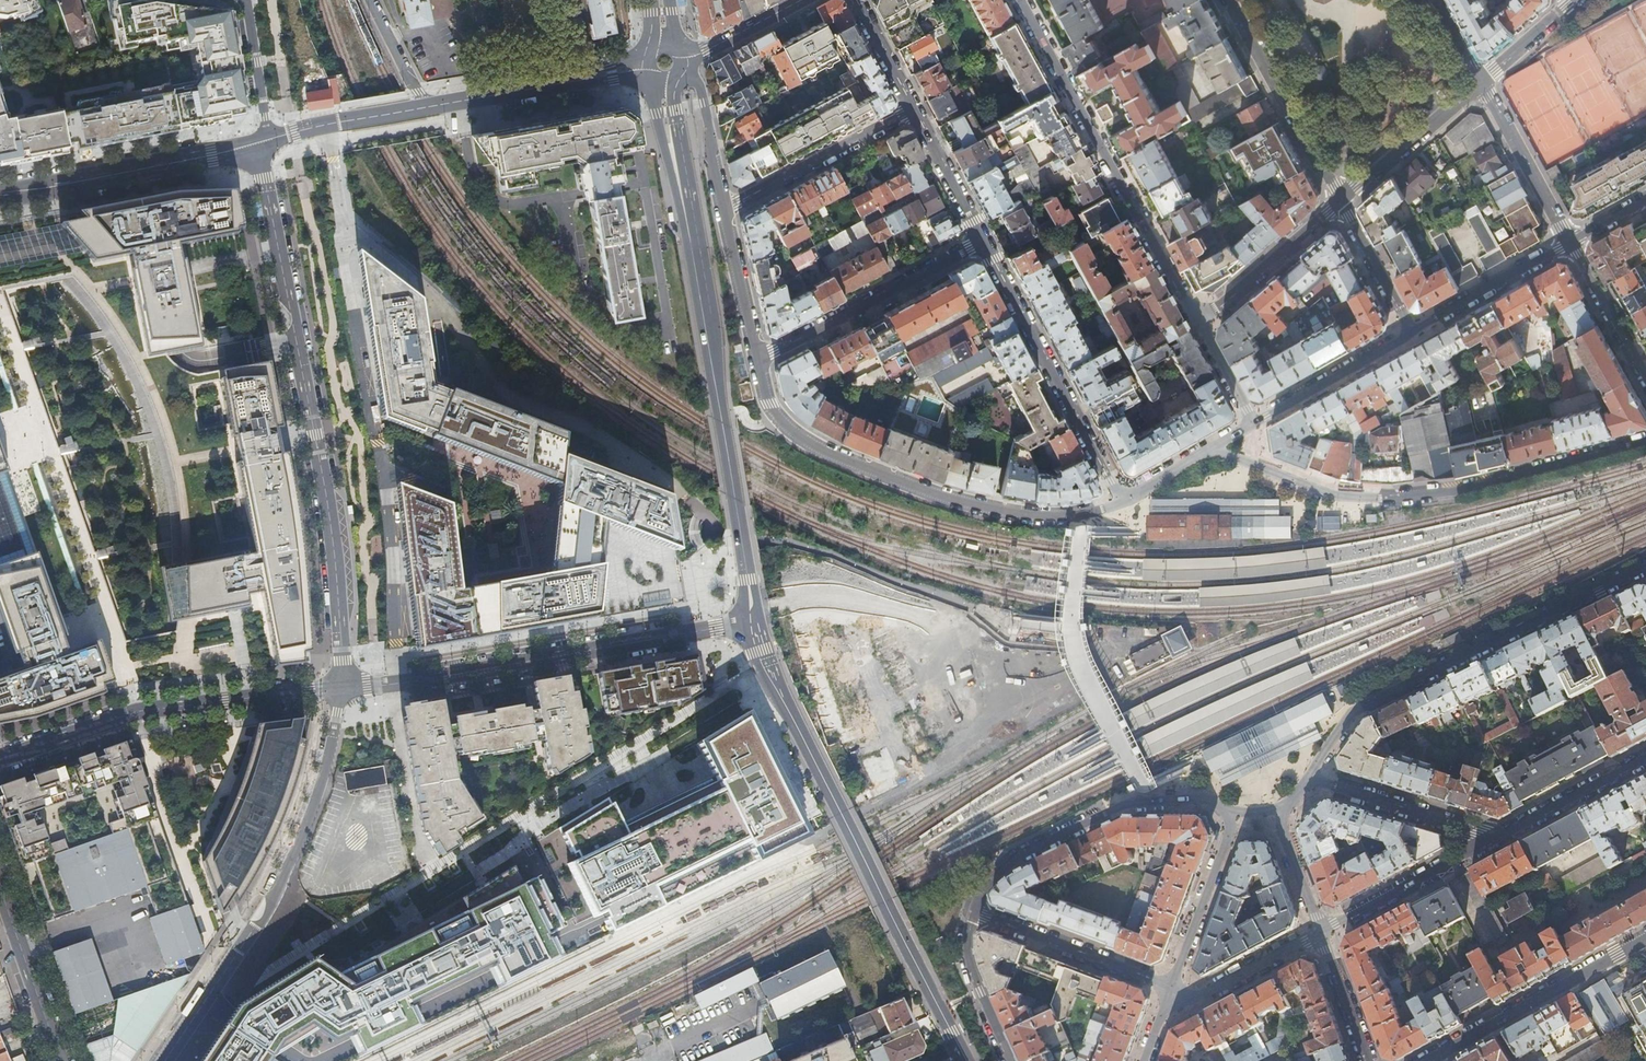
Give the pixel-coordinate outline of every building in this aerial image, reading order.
[(67,32),(85,26),(76,0),(61,0),(57,1),(67,32)] [(406,25),(429,21),(425,0),(401,0),(406,25)] [(594,35),(615,31),(609,0),(587,0),(594,35)] [(739,17),(735,0),(691,0),(694,10),(698,30),(706,34),(739,17)] [(739,17),(770,0),(735,0),(739,17)] [(817,7),(825,22),(831,19),(834,19),(839,28),(852,21),(844,5),(841,0),(829,0),(820,5),(817,7)] [(875,5),(888,30),(898,48),(908,43),(920,36),(911,18),(914,9),(931,0),(876,0),(875,5)] [(931,0),(914,9),(911,18),(920,36),(923,35),(915,18),(917,11),(933,3),(931,0)] [(988,35),(1013,22),(1009,16),(1013,14),(1006,0),(1003,0),(1001,1),(1001,0),(969,0),(988,35)] [(1104,26),(1090,0),(1055,0),(1077,41),(1088,35),(1104,26)] [(1177,12),(1168,17),(1170,22),(1168,23),(1170,25),(1171,25),(1172,27),(1181,23),(1184,28),(1185,28),(1186,29),(1187,32),(1190,33),(1197,48),(1187,53),(1190,59),(1201,53),(1227,38),(1216,18),(1206,0),(1200,0),(1177,12)] [(1177,12),(1200,0),(1171,0),(1177,12)] [(1467,23),(1482,52),(1493,54),(1518,32),(1501,13),(1491,21),(1488,16),(1492,14),(1488,6),(1489,3),(1487,0),(1454,0),(1467,23)] [(1514,0),(1515,3),(1509,8),(1508,7),(1506,9),(1507,10),(1504,13),(1503,12),(1501,13),(1518,32),(1535,17),(1549,4),(1550,0),(1514,0)] [(232,16),(155,5),(146,7),(145,3),(127,1),(136,43),(164,38),(167,51),(195,45),(201,80),(170,86),(171,90),(179,131),(230,121),(228,115),(240,113),(237,100),(245,98),(232,16)] [(1142,31),(1156,24),(1168,17),(1164,11),(1138,24),(1142,31)] [(830,33),(833,37),(837,46),(841,44),(847,55),(845,56),(848,62),(868,51),(860,36),(852,21),(839,28),(830,33)] [(782,50),(798,79),(820,67),(837,58),(827,40),(833,37),(830,33),(825,22),(780,45),(782,50)] [(1015,22),(988,36),(996,51),(994,53),(997,59),(1000,58),(1013,82),(1011,84),(1014,90),(1017,88),(1025,103),(1051,90),(1042,73),(1025,42),(1015,22)] [(1179,64),(1156,24),(1142,31),(1146,38),(1149,44),(1156,57),(1164,72),(1179,64)] [(779,89),(780,92),(799,82),(798,79),(782,50),(780,45),(772,30),(769,32),(750,42),(758,56),(772,49),(774,53),(772,54),(772,56),(787,84),(779,89)] [(920,36),(908,43),(916,58),(919,56),(924,67),(936,61),(938,60),(932,49),(935,48),(927,33),(923,35),(920,36)] [(1091,40),(1088,35),(1077,41),(1063,48),(1070,56),(1072,55),(1077,64),(1076,65),(1078,75),(1102,61),(1100,57),(1103,55),(1101,50),(1105,48),(1103,44),(1098,46),(1094,39),(1091,40)] [(1238,58),(1227,38),(1201,53),(1205,60),(1202,61),(1206,69),(1208,69),(1209,68),(1222,91),(1248,76),(1238,58)] [(746,72),(762,63),(758,56),(750,42),(734,50),(746,72)] [(1141,48),(1137,42),(1121,52),(1124,57),(1119,60),(1116,54),(1107,59),(1111,65),(1106,67),(1102,61),(1078,75),(1089,96),(1117,81),(1139,121),(1111,136),(1123,157),(1132,152),(1147,144),(1144,138),(1148,136),(1152,141),(1158,138),(1160,137),(1157,131),(1162,128),(1165,134),(1183,124),(1179,119),(1187,114),(1185,110),(1180,101),(1160,111),(1136,68),(1156,57),(1149,44),(1141,48)] [(874,93),(865,98),(874,115),(890,107),(893,98),(880,74),(868,51),(848,62),(846,63),(854,77),(857,76),(855,72),(862,69),(863,72),(860,74),(868,89),(871,88),(874,93)] [(727,54),(711,63),(717,74),(716,75),(722,85),(739,76),(727,54)] [(919,56),(916,58),(921,68),(924,67),(919,56)] [(924,67),(921,68),(914,72),(918,79),(928,98),(945,89),(950,86),(936,61),(924,67)] [(1200,103),(1179,64),(1164,72),(1180,101),(1185,110),(1200,103)] [(1321,71),(1313,70),(1310,77),(1313,83),(1321,83),(1324,76),(1321,71)] [(1222,91),(1200,103),(1185,110),(1187,114),(1191,120),(1193,123),(1207,115),(1208,115),(1215,110),(1216,111),(1222,106),(1223,107),(1230,102),(1231,103),(1238,98),(1238,99),(1246,94),(1247,97),(1259,90),(1251,75),(1248,76),(1222,91)] [(305,93),(308,108),(322,106),(322,105),(338,102),(334,77),(326,78),(328,89),(305,93)] [(965,102),(955,84),(950,86),(945,89),(928,98),(937,116),(952,109),(956,116),(969,110),(965,102)] [(750,85),(728,96),(733,106),(734,106),(738,112),(758,101),(750,85)] [(834,93),(768,128),(786,162),(810,149),(852,126),(865,120),(874,115),(865,98),(856,103),(846,86),(834,93)] [(77,110),(61,113),(68,146),(83,143),(85,150),(179,131),(171,90),(124,99),(124,95),(76,104),(77,110)] [(1056,98),(1051,90),(1025,103),(996,119),(1002,130),(1019,121),(1019,122),(1022,120),(1022,119),(1023,118),(1024,117),(1026,118),(1028,122),(1026,123),(1028,126),(1030,125),(1034,131),(1033,132),(1035,136),(1036,135),(1037,137),(1066,121),(1068,120),(1063,111),(1056,115),(1049,102),(1056,98)] [(0,166),(69,153),(68,146),(61,113),(61,112),(9,122),(0,92),(0,165),(0,166)] [(1272,122),(1261,101),(1241,112),(1252,133),(1272,122)] [(1097,110),(1104,123),(1116,117),(1108,103),(1097,110)] [(588,197),(617,192),(616,187),(615,182),(621,180),(619,170),(616,157),(616,154),(643,149),(638,118),(623,107),(471,136),(491,164),(494,164),(496,174),(502,173),(505,186),(533,181),(531,168),(558,163),(557,155),(572,153),(583,161),(578,167),(579,171),(576,171),(579,189),(582,188),(583,193),(584,198),(588,197)] [(979,125),(970,109),(969,110),(956,116),(949,120),(957,136),(979,125)] [(786,162),(768,128),(763,131),(758,120),(757,121),(753,112),(735,122),(739,131),(742,130),(747,139),(749,138),(755,149),(748,153),(753,163),(760,176),(786,162)] [(1473,129),(1483,146),(1496,139),(1482,114),(1471,112),(1447,133),(1457,144),(1473,129)] [(1079,145),(1066,121),(1037,137),(1035,138),(1038,143),(1047,138),(1049,142),(1047,143),(1051,150),(1053,149),(1058,157),(1079,145)] [(1287,180),(1307,170),(1288,133),(1282,122),(1211,158),(1234,201),(1283,173),(1287,180)] [(915,159),(923,155),(916,143),(911,132),(907,130),(906,130),(903,131),(885,140),(893,154),(897,152),(899,152),(898,154),(900,158),(903,157),(907,164),(915,159)] [(997,148),(989,132),(952,151),(955,156),(960,168),(992,151),(997,148)] [(742,142),(747,153),(748,153),(755,149),(749,138),(747,139),(742,142)] [(1013,150),(1020,146),(1016,138),(1009,142),(1013,150)] [(1153,191),(1179,177),(1158,138),(1152,141),(1147,144),(1132,152),(1141,168),(1139,170),(1142,176),(1145,175),(1153,191)] [(1025,143),(1020,146),(1013,150),(1015,154),(1026,174),(1036,169),(1039,167),(1025,143)] [(1091,156),(1084,143),(1079,145),(1058,157),(1048,162),(1052,170),(1064,164),(1075,183),(1091,174),(1099,170),(1091,156)] [(1492,145),(1475,154),(1485,173),(1475,178),(1480,188),(1486,185),(1496,180),(1515,169),(1510,159),(1502,164),(1492,145)] [(1630,153),(1628,149),(1610,159),(1610,161),(1598,167),(1597,166),(1579,175),(1580,178),(1572,183),(1575,189),(1571,215),(1573,214),(1580,211),(1582,216),(1584,218),(1593,213),(1592,211),(1602,206),(1603,208),(1616,200),(1615,198),(1630,190),(1631,192),(1645,185),(1643,183),(1645,181),(1645,145),(1630,153)] [(994,156),(992,151),(960,168),(967,180),(990,167),(987,160),(994,156)] [(747,153),(728,163),(733,183),(741,186),(747,182),(754,179),(750,172),(746,168),(747,166),(753,163),(748,153),(747,153)] [(986,216),(997,210),(1018,199),(1035,190),(1026,174),(1015,154),(1009,157),(990,167),(967,180),(976,198),(986,216)] [(1596,163),(1597,166),(1598,167),(1610,161),(1610,159),(1608,156),(1596,163)] [(929,184),(915,159),(907,164),(900,168),(913,193),(920,189),(924,187),(929,184)] [(1418,159),(1397,177),(1408,197),(1411,202),(1437,179),(1418,159)] [(1558,163),(1546,169),(1551,179),(1563,172),(1558,163)] [(846,198),(849,196),(846,191),(834,167),(822,174),(810,180),(828,213),(828,214),(833,211),(827,200),(830,199),(831,201),(838,197),(837,195),(842,192),(846,198)] [(913,193),(900,168),(897,170),(899,173),(885,180),(894,197),(897,202),(899,200),(897,195),(908,189),(911,194),(913,193)] [(1036,169),(1026,174),(1035,190),(1040,199),(1041,201),(1053,194),(1054,194),(1044,176),(1043,176),(1039,175),(1036,169)] [(1520,198),(1515,169),(1496,180),(1486,185),(1499,209),(1504,207),(1508,214),(1528,203),(1523,196),(1520,198)] [(1307,170),(1292,178),(1287,180),(1296,195),(1287,200),(1288,202),(1299,222),(1318,206),(1320,195),(1314,183),(1307,170)] [(1193,186),(1186,173),(1179,177),(1186,190),(1193,186)] [(1102,193),(1091,174),(1075,183),(1071,185),(1081,204),(1102,193)] [(1362,213),(1378,243),(1387,238),(1403,229),(1397,219),(1394,221),(1389,211),(1391,209),(1392,210),(1398,206),(1400,204),(1408,197),(1397,177),(1395,175),(1373,194),(1364,202),(1362,213)] [(1186,190),(1179,177),(1153,191),(1166,214),(1174,210),(1199,196),(1196,190),(1188,194),(1186,190)] [(786,192),(804,225),(809,222),(804,213),(817,206),(823,215),(828,213),(810,180),(798,186),(786,192)] [(894,197),(885,180),(868,189),(880,211),(883,209),(880,204),(894,197)] [(880,211),(868,189),(864,181),(846,191),(849,196),(862,220),(880,211)] [(931,184),(929,184),(924,187),(926,192),(918,196),(917,194),(921,191),(920,189),(913,193),(925,214),(942,205),(931,184)] [(94,262),(131,255),(134,269),(135,276),(133,278),(133,280),(133,282),(134,283),(137,283),(148,342),(189,340),(186,274),(187,274),(188,273),(189,271),(189,270),(188,268),(185,267),(187,260),(184,259),(179,245),(238,234),(236,190),(177,193),(79,212),(85,219),(60,224),(94,262)] [(1615,198),(1616,200),(1631,192),(1630,190),(1615,198)] [(610,315),(613,317),(639,313),(638,311),(633,286),(641,285),(640,280),(639,274),(631,275),(624,231),(631,230),(630,224),(629,218),(622,219),(617,194),(618,193),(617,192),(588,197),(589,199),(591,205),(588,206),(591,217),(593,217),(607,298),(605,299),(607,310),(609,310),(610,315)] [(784,244),(792,240),(794,244),(803,240),(800,235),(807,231),(804,225),(786,192),(775,199),(763,205),(775,227),(784,244)] [(925,214),(913,193),(911,194),(914,199),(899,207),(908,223),(925,214)] [(1290,230),(1299,222),(1288,202),(1282,206),(1282,205),(1280,207),(1281,207),(1278,210),(1275,206),(1274,204),(1273,205),(1263,193),(1254,198),(1286,234),(1290,230)] [(1061,209),(1053,194),(1041,201),(1046,210),(1053,223),(1054,225),(1070,216),(1065,207),(1061,209)] [(1202,195),(1199,196),(1174,210),(1187,234),(1196,230),(1211,221),(1214,220),(1206,205),(1207,204),(1206,202),(1204,202),(1202,198),(1203,198),(1202,195)] [(1120,221),(1107,197),(1081,211),(1088,226),(1086,227),(1090,236),(1099,232),(1120,221)] [(1279,239),(1286,234),(1254,198),(1242,204),(1259,223),(1232,246),(1247,263),(1264,248),(1277,237),(1279,239)] [(1025,212),(1018,199),(997,210),(1008,231),(1029,219),(1046,210),(1041,201),(1040,199),(1028,206),(1030,209),(1025,212)] [(1508,214),(1489,225),(1506,257),(1519,250),(1520,251),(1541,239),(1534,227),(1541,223),(1530,202),(1528,203),(1508,214)] [(1486,270),(1507,258),(1506,257),(1489,225),(1477,204),(1465,211),(1487,253),(1479,257),(1486,270)] [(746,241),(751,261),(773,249),(769,238),(772,236),(771,231),(767,232),(766,229),(775,227),(763,205),(746,214),(742,223),(746,241)] [(908,223),(899,207),(885,215),(883,211),(881,213),(882,216),(891,232),(908,223)] [(947,216),(945,210),(936,215),(928,221),(934,231),(939,241),(962,230),(962,229),(956,218),(951,221),(948,216),(947,216)] [(874,241),(891,232),(882,216),(865,225),(869,232),(874,241)] [(1144,253),(1125,218),(1120,221),(1099,232),(1104,240),(1107,239),(1123,269),(1121,270),(1124,277),(1123,278),(1124,280),(1151,266),(1144,253)] [(1056,230),(1054,225),(1053,223),(1048,225),(1045,221),(1038,225),(1033,227),(1030,222),(1029,219),(1008,231),(1009,232),(1007,233),(1010,239),(1012,238),(1016,245),(1036,235),(1039,239),(1056,230)] [(1633,226),(1645,247),(1645,249),(1645,219),(1633,226)] [(821,257),(869,232),(865,225),(862,220),(838,232),(815,245),(821,257)] [(1608,282),(1614,278),(1631,269),(1625,259),(1621,256),(1621,255),(1618,254),(1618,256),(1615,256),(1612,250),(1615,248),(1616,250),(1619,251),(1624,248),(1629,256),(1645,247),(1633,226),(1632,223),(1610,235),(1594,244),(1591,252),(1608,282)] [(1446,263),(1458,286),(1479,274),(1471,262),(1463,266),(1440,225),(1428,232),(1440,253),(1442,256),(1446,263)] [(1387,238),(1405,272),(1424,262),(1405,228),(1403,229),(1387,238)] [(1177,256),(1184,270),(1186,269),(1220,250),(1217,243),(1208,248),(1202,237),(1202,236),(1200,232),(1198,233),(1196,230),(1187,234),(1170,244),(1177,256)] [(1352,258),(1354,257),(1341,232),(1331,230),(1305,254),(1307,256),(1321,272),(1323,271),(1322,269),(1323,266),(1324,266),(1325,266),(1325,264),(1327,262),(1331,261),(1335,268),(1352,258)] [(939,241),(934,231),(927,235),(935,251),(942,247),(939,241)] [(1220,250),(1231,244),(1225,238),(1217,243),(1220,250)] [(1082,241),(1067,249),(1079,271),(1093,297),(1108,289),(1100,273),(1098,274),(1095,269),(1092,270),(1089,265),(1092,263),(1089,257),(1091,257),(1082,241)] [(1247,263),(1232,246),(1231,244),(1220,250),(1186,269),(1198,290),(1200,289),(1201,291),(1213,293),(1227,280),(1225,276),(1232,272),(1234,274),(1247,263)] [(1017,275),(1037,264),(1027,245),(1007,256),(1014,269),(1017,275)] [(883,258),(876,246),(829,271),(841,294),(865,281),(889,268),(883,258)] [(816,260),(810,248),(792,258),(796,267),(798,270),(816,260)] [(755,278),(759,295),(783,282),(782,276),(777,276),(775,271),(777,270),(777,266),(775,262),(773,262),(772,258),(776,256),(773,249),(751,261),(755,278)] [(1064,258),(1061,252),(1037,264),(1017,275),(1021,282),(1029,298),(1055,284),(1049,274),(1053,272),(1052,269),(1048,271),(1046,267),(1064,258)] [(1405,272),(1397,277),(1413,307),(1422,309),(1441,299),(1460,288),(1458,286),(1446,263),(1444,264),(1445,267),(1442,269),(1439,264),(1433,268),(1436,272),(1428,276),(1429,277),(1427,279),(1423,272),(1426,271),(1424,266),(1442,256),(1440,253),(1424,262),(1405,272)] [(891,274),(899,270),(890,254),(883,258),(889,268),(891,274)] [(1645,261),(1645,255),(1634,262),(1636,266),(1645,261)] [(1321,272),(1307,256),(1282,278),(1301,299),(1302,297),(1300,294),(1302,292),(1305,295),(1309,291),(1307,288),(1323,274),(1321,272)] [(1367,287),(1352,258),(1335,268),(1331,270),(1333,273),(1330,277),(1334,280),(1336,279),(1347,298),(1351,296),(1367,287)] [(974,297),(993,287),(986,274),(980,263),(973,261),(948,274),(951,279),(959,294),(969,289),(974,297)] [(1559,263),(1530,280),(1542,302),(1550,297),(1548,293),(1555,289),(1558,290),(1560,294),(1558,295),(1560,297),(1558,298),(1563,307),(1582,297),(1584,295),(1567,266),(1559,263)] [(445,505),(393,487),(403,545),(400,546),(418,646),(495,633),(496,635),(597,617),(603,545),(605,525),(676,549),(666,492),(609,471),(561,454),(563,435),(453,395),(447,393),(446,397),(435,393),(437,389),(430,387),(413,304),(379,279),(377,282),(354,266),(363,311),(360,312),(382,423),(420,437),(421,433),(431,437),(430,441),(558,487),(550,574),(460,590),(445,505)] [(1112,333),(1116,340),(1126,359),(1184,327),(1172,304),(1151,266),(1124,280),(1121,282),(1113,286),(1108,289),(1093,297),(1097,305),(1101,312),(1112,333)] [(1614,278),(1623,295),(1645,283),(1636,266),(1631,269),(1614,278)] [(792,277),(799,273),(798,270),(796,267),(790,271),(791,274),(792,277)] [(831,305),(844,299),(841,294),(829,271),(827,273),(829,276),(807,288),(809,290),(820,311),(831,305)] [(1093,297),(1079,271),(1068,276),(1075,288),(1074,289),(1079,299),(1081,299),(1087,310),(1097,305),(1093,297)] [(1109,279),(1113,286),(1121,282),(1117,275),(1109,279)] [(1282,278),(1280,275),(1266,287),(1253,298),(1272,320),(1278,327),(1282,331),(1288,326),(1290,324),(1278,310),(1290,300),(1294,300),(1298,304),(1302,301),(1301,299),(1282,278)] [(963,303),(959,294),(951,279),(938,285),(921,294),(905,303),(886,313),(899,339),(908,333),(908,332),(931,319),(932,320),(934,319),(933,318),(955,307),(956,308),(964,304),(964,303),(963,303)] [(1494,300),(1507,324),(1524,314),(1525,316),(1528,315),(1526,313),(1541,305),(1542,308),(1545,306),(1542,302),(1530,280),(1494,300)] [(1061,281),(1055,284),(1059,292),(1065,288),(1061,281)] [(779,333),(820,311),(809,290),(788,302),(783,282),(759,295),(763,315),(767,331),(773,335),(779,333)] [(1645,305),(1645,285),(1645,283),(1623,295),(1633,312),(1645,305)] [(1059,292),(1055,284),(1029,298),(1038,315),(1047,332),(1071,319),(1074,318),(1059,292)] [(1385,312),(1370,286),(1367,287),(1351,296),(1363,316),(1362,318),(1346,328),(1344,324),(1341,326),(1344,331),(1353,348),(1371,338),(1385,330),(1389,319),(1385,312)] [(999,300),(993,287),(974,297),(973,298),(988,327),(989,326),(1008,316),(999,300)] [(1330,307),(1324,295),(1312,305),(1296,319),(1322,366),(1353,348),(1344,331),(1341,326),(1336,317),(1330,307)] [(1563,307),(1562,308),(1577,335),(1597,325),(1582,297),(1563,307)] [(1272,320),(1253,298),(1222,325),(1220,335),(1224,341),(1235,362),(1255,351),(1260,348),(1261,348),(1258,343),(1261,341),(1262,340),(1261,338),(1259,338),(1256,339),(1254,335),(1255,333),(1257,334),(1272,320)] [(1349,305),(1346,298),(1330,307),(1336,317),(1339,316),(1337,312),(1349,305)] [(1493,380),(1496,386),(1506,381),(1500,369),(1525,355),(1514,336),(1501,344),(1500,341),(1505,338),(1502,332),(1497,335),(1494,331),(1507,324),(1494,300),(1459,320),(1472,342),(1475,349),(1481,346),(1477,340),(1485,336),(1490,344),(1487,346),(1489,350),(1479,356),(1493,380)] [(1549,315),(1550,315),(1559,310),(1556,305),(1547,311),(1549,315)] [(1633,312),(1642,329),(1645,327),(1645,305),(1633,312)] [(1112,333),(1101,312),(1093,317),(1097,323),(1096,324),(1100,331),(1101,331),(1105,337),(1112,333)] [(906,353),(899,339),(886,313),(861,326),(874,351),(882,366),(892,384),(906,384),(920,379),(906,353)] [(1010,320),(1008,316),(989,326),(994,335),(983,340),(986,346),(1015,330),(1010,320)] [(968,337),(979,331),(972,318),(906,353),(920,379),(933,375),(958,361),(950,347),(968,337)] [(1057,351),(1066,367),(1090,354),(1086,346),(1083,342),(1085,340),(1084,337),(1081,338),(1071,319),(1047,332),(1057,351)] [(1322,366),(1296,319),(1290,324),(1288,326),(1297,343),(1272,357),(1274,359),(1275,362),(1288,385),(1322,366)] [(1458,350),(1472,342),(1459,320),(1416,344),(1427,364),(1435,360),(1440,368),(1432,372),(1441,388),(1460,377),(1449,357),(1453,355),(1456,354),(1459,353),(1458,350)] [(1533,370),(1540,366),(1554,360),(1553,349),(1550,321),(1537,323),(1540,351),(1526,358),(1533,370)] [(1606,390),(1627,378),(1597,325),(1577,335),(1581,342),(1579,343),(1601,384),(1603,383),(1606,390)] [(874,351),(861,326),(849,333),(827,344),(840,368),(840,369),(848,365),(848,363),(864,354),(865,356),(874,351)] [(1193,343),(1184,327),(1126,359),(1135,375),(1148,398),(1154,395),(1156,388),(1155,385),(1146,368),(1145,369),(1144,366),(1138,364),(1139,361),(1145,363),(1161,354),(1162,355),(1168,352),(1170,356),(1172,355),(1175,360),(1171,363),(1173,367),(1177,365),(1189,387),(1211,375),(1204,362),(1193,343)] [(1281,332),(1282,331),(1278,327),(1270,334),(1270,337),(1272,339),(1281,332)] [(1000,366),(998,363),(1001,362),(1010,379),(1034,366),(1015,330),(986,346),(976,352),(958,361),(933,375),(939,388),(992,359),(997,368),(1000,366)] [(1285,337),(1281,332),(1272,339),(1266,345),(1269,350),(1284,339),(1285,337)] [(968,337),(950,347),(958,361),(976,352),(968,337)] [(1553,349),(1554,360),(1565,398),(1579,395),(1564,346),(1569,343),(1568,340),(1553,349)] [(1129,378),(1129,377),(1124,367),(1103,378),(1096,365),(1116,354),(1111,343),(1095,351),(1090,354),(1066,367),(1075,384),(1084,401),(1086,400),(1129,378)] [(819,371),(822,377),(840,368),(827,344),(810,354),(819,371)] [(1090,354),(1095,351),(1090,344),(1086,346),(1090,354)] [(1393,397),(1401,412),(1409,408),(1397,386),(1400,384),(1401,386),(1412,380),(1410,378),(1420,373),(1424,381),(1415,386),(1423,400),(1442,390),(1441,388),(1432,372),(1427,364),(1416,344),(1404,351),(1376,367),(1393,397)] [(1274,359),(1272,357),(1269,350),(1266,345),(1261,348),(1260,348),(1267,361),(1269,362),(1274,359)] [(780,393),(783,398),(806,385),(804,379),(819,371),(810,354),(807,349),(790,358),(779,364),(775,371),(780,393)] [(1255,351),(1235,362),(1253,395),(1264,398),(1288,385),(1275,362),(1273,364),(1274,367),(1266,372),(1255,351)] [(849,385),(892,384),(882,366),(849,384),(849,385)] [(1040,377),(1034,366),(1010,379),(1007,381),(1032,429),(1013,439),(1027,447),(1039,441),(1066,427),(1061,418),(1055,420),(1049,408),(1041,393),(1034,380),(1040,377)] [(1386,401),(1393,397),(1376,367),(1339,387),(1357,418),(1365,432),(1365,433),(1381,424),(1376,415),(1376,416),(1375,414),(1369,417),(1370,419),(1365,422),(1357,408),(1362,405),(1364,407),(1372,403),(1376,410),(1387,403),(1386,401)] [(933,375),(920,379),(906,384),(888,429),(877,455),(878,456),(909,468),(916,470),(939,478),(948,455),(963,411),(958,408),(958,407),(946,400),(945,400),(939,388),(933,375)] [(1220,393),(1211,375),(1189,387),(1197,400),(1194,402),(1209,429),(1224,420),(1228,407),(1220,393)] [(235,437),(277,428),(266,376),(227,377),(220,379),(228,423),(231,437),(235,437)] [(1099,424),(1120,413),(1116,405),(1135,395),(1128,381),(1130,380),(1129,378),(1086,400),(1092,412),(1099,424)] [(1615,433),(1631,429),(1645,425),(1645,412),(1627,378),(1606,390),(1610,396),(1609,397),(1614,406),(1615,406),(1617,410),(1612,411),(1611,410),(1607,411),(1603,402),(1600,403),(1615,433)] [(958,407),(992,389),(986,379),(946,400),(958,407)] [(1472,390),(1474,395),(1492,387),(1496,386),(1493,380),(1472,390)] [(750,382),(739,384),(742,402),(753,399),(750,382)] [(806,422),(820,398),(822,394),(818,390),(811,397),(806,393),(813,385),(812,382),(806,385),(783,398),(786,403),(792,410),(794,412),(798,415),(804,421),(806,422)] [(1357,418),(1339,387),(1317,400),(1305,407),(1318,430),(1321,436),(1331,430),(1331,429),(1336,427),(1334,422),(1336,421),(1337,423),(1342,420),(1341,418),(1345,416),(1349,423),(1357,418)] [(1512,461),(1504,433),(1495,435),(1477,439),(1468,398),(1465,399),(1451,406),(1448,402),(1442,390),(1423,400),(1409,408),(1401,412),(1413,465),(1417,479),(1464,474),(1483,469),(1483,468),(1482,465),(1489,464),(1490,466),(1512,461)] [(1579,395),(1565,398),(1563,399),(1564,405),(1584,400),(1582,394),(1579,395)] [(1451,406),(1465,399),(1463,395),(1448,402),(1451,406)] [(826,434),(840,441),(851,414),(820,398),(806,422),(821,431),(826,434)] [(1099,424),(1097,426),(1119,468),(1132,472),(1147,463),(1175,448),(1160,421),(1153,407),(1148,399),(1120,413),(1099,424)] [(1550,402),(1555,423),(1562,447),(1587,441),(1615,433),(1600,403),(1599,400),(1580,406),(1581,411),(1564,416),(1559,400),(1550,402)] [(1175,448),(1209,429),(1194,402),(1160,421),(1175,448)] [(1013,411),(1016,417),(1023,413),(1019,407),(1013,411)] [(1289,459),(1310,466),(1317,447),(1303,442),(1303,439),(1306,437),(1305,435),(1315,429),(1316,431),(1318,430),(1305,407),(1267,428),(1269,440),(1272,452),(1289,459)] [(1387,420),(1394,416),(1391,411),(1384,415),(1387,420)] [(859,448),(877,455),(888,429),(851,414),(840,441),(859,448)] [(1384,425),(1373,432),(1373,441),(1373,450),(1377,452),(1394,451),(1397,449),(1396,436),(1402,436),(1401,424),(1400,424),(1400,421),(1395,421),(1396,424),(1384,425)] [(1514,431),(1504,433),(1512,461),(1536,454),(1562,447),(1555,423),(1543,426),(1542,423),(1526,428),(1526,431),(1515,434),(1514,431)] [(1081,455),(1066,427),(1039,441),(1053,469),(1081,455)] [(277,428),(235,437),(237,449),(240,462),(236,462),(254,553),(199,564),(199,578),(198,610),(231,608),(232,610),(233,611),(234,611),(236,611),(238,610),(238,608),(250,607),(248,595),(262,592),(276,666),(304,662),(303,649),(306,648),(302,594),(300,568),(296,538),(291,504),(286,477),(277,428)] [(1353,480),(1362,480),(1363,468),(1365,433),(1365,432),(1356,432),(1354,452),(1350,451),(1351,442),(1321,438),(1317,447),(1310,466),(1321,471),(1344,479),(1353,480)] [(1027,447),(1013,439),(1001,495),(1011,497),(1018,499),(1033,500),(1035,472),(1036,469),(1027,447)] [(1,474),(9,470),(0,446),(0,474),(1,474)] [(959,459),(948,455),(939,478),(958,484),(966,487),(972,462),(969,461),(969,458),(961,455),(959,459)] [(1097,485),(1081,455),(1053,469),(1059,474),(1058,477),(1056,475),(1048,474),(1046,473),(1035,472),(1033,500),(1039,501),(1056,501),(1074,499),(1093,493),(1097,485)] [(998,466),(973,460),(972,462),(966,487),(993,493),(998,466)] [(1393,482),(1404,481),(1403,465),(1392,466),(1393,482)] [(1404,481),(1417,479),(1413,465),(1403,465),(1404,481)] [(1383,482),(1393,482),(1392,466),(1382,467),(1383,482)] [(1362,480),(1383,482),(1382,467),(1363,468),(1362,480)] [(31,554),(1,474),(0,474),(0,566),(31,554)] [(1152,499),(1152,517),(1160,517),(1160,511),(1160,505),(1171,505),(1204,505),(1238,505),(1266,505),(1266,511),(1266,517),(1272,517),(1278,517),(1278,499),(1239,499),(1204,499),(1171,499),(1152,499)] [(1239,539),(1292,539),(1292,517),(1278,517),(1272,517),(1266,517),(1266,511),(1266,505),(1238,505),(1204,505),(1171,505),(1160,505),(1160,511),(1160,517),(1152,517),(1150,517),(1150,539),(1172,539),(1196,539),(1204,539),(1212,539),(1239,539)] [(1332,517),(1318,517),(1318,531),(1341,531),(1341,517),(1332,517)] [(1329,567),(1325,547),(1288,552),(1253,556),(1210,558),(1165,560),(1144,559),(1144,564),(1143,580),(1165,580),(1210,580),(1253,577),(1291,573),(1329,567)] [(39,716),(119,688),(103,641),(72,651),(38,552),(31,554),(0,566),(0,613),(20,669),(0,676),(0,724),(39,716)] [(1627,620),(1633,617),(1634,619),(1638,617),(1637,615),(1641,612),(1645,613),(1645,614),(1645,587),(1642,586),(1630,591),(1616,598),(1627,620)] [(1579,616),(1600,659),(1606,656),(1598,639),(1599,636),(1605,632),(1606,632),(1606,631),(1607,631),(1607,630),(1607,629),(1610,627),(1610,628),(1611,628),(1612,628),(1613,628),(1614,628),(1619,626),(1623,627),(1626,634),(1633,631),(1627,620),(1616,598),(1598,607),(1579,616)] [(1570,692),(1573,698),(1579,695),(1598,685),(1610,679),(1600,659),(1579,616),(1560,625),(1542,634),(1570,692)] [(1191,648),(1183,632),(1124,660),(1131,676),(1191,648)] [(1443,640),(1447,647),(1463,639),(1459,632),(1443,640)] [(1570,692),(1542,634),(1518,646),(1508,651),(1520,676),(1527,691),(1532,689),(1525,675),(1529,673),(1528,671),(1533,669),(1534,664),(1537,663),(1540,665),(1546,663),(1550,662),(1548,665),(1550,669),(1544,671),(1543,674),(1552,692),(1532,701),(1539,716),(1568,701),(1565,695),(1570,692)] [(1240,681),(1302,654),(1296,637),(1246,657),(1202,675),(1160,695),(1126,711),(1136,730),(1169,714),(1240,681)] [(1520,676),(1508,651),(1502,654),(1484,663),(1499,695),(1512,721),(1516,728),(1521,725),(1504,691),(1501,690),(1498,687),(1502,685),(1503,688),(1505,688),(1514,684),(1515,682),(1514,679),(1520,676)] [(604,672),(598,673),(607,717),(625,714),(624,709),(641,707),(641,711),(652,709),(651,705),(673,701),(677,706),(702,691),(697,661),(696,655),(604,672)] [(1315,679),(1308,662),(1222,699),(1140,737),(1149,758),(1315,679)] [(1499,695),(1484,663),(1460,675),(1452,679),(1464,704),(1484,744),(1489,741),(1486,734),(1484,735),(1475,716),(1476,715),(1470,702),(1474,700),(1475,701),(1480,699),(1480,698),(1481,697),(1482,701),(1490,698),(1490,699),(1499,695)] [(1610,679),(1598,685),(1614,716),(1616,715),(1618,720),(1617,725),(1610,729),(1608,726),(1599,731),(1611,755),(1613,758),(1645,740),(1645,704),(1644,706),(1637,693),(1635,695),(1632,690),(1635,689),(1625,671),(1610,679)] [(424,833),(438,855),(460,841),(455,832),(462,828),(463,830),(481,819),(456,779),(452,752),(460,751),(460,754),(476,751),(476,749),(483,748),(484,753),(512,749),(511,743),(519,742),(519,743),(535,741),(534,737),(542,736),(548,769),(563,767),(587,752),(576,691),(581,689),(573,677),(563,679),(533,684),(537,709),(529,710),(529,707),(522,708),(521,705),(492,710),(493,713),(471,717),(470,714),(454,717),(455,723),(447,725),(443,700),(408,706),(410,716),(405,717),(424,828),(424,833)] [(1464,704),(1452,679),(1433,688),(1410,699),(1423,724),(1438,717),(1439,719),(1442,717),(1445,723),(1455,718),(1453,713),(1458,710),(1457,708),(1464,704)] [(1022,702),(1028,718),(1077,699),(1071,684),(1022,702)] [(1213,748),(1203,752),(1205,758),(1209,766),(1213,773),(1218,784),(1235,775),(1254,766),(1264,761),(1279,754),(1293,747),(1301,743),(1319,734),(1314,724),(1332,715),(1322,694),(1303,703),(1285,712),(1269,720),(1256,726),(1249,730),(1241,733),(1213,748)] [(1599,731),(1579,695),(1573,698),(1570,700),(1579,718),(1580,717),(1585,727),(1588,732),(1582,736),(1580,733),(1563,742),(1565,745),(1538,759),(1537,756),(1527,761),(1519,766),(1521,768),(1508,775),(1522,802),(1582,770),(1584,773),(1598,765),(1597,762),(1605,758),(1611,755),(1599,731)] [(1423,724),(1410,699),(1394,707),(1376,716),(1386,736),(1387,738),(1412,725),(1420,740),(1422,739),(1428,736),(1423,724)] [(579,862),(571,866),(595,914),(603,911),(609,924),(613,932),(665,907),(661,899),(659,895),(752,850),(754,855),(757,862),(809,836),(781,777),(749,711),(700,741),(705,751),(724,791),(709,799),(678,814),(631,837),(615,805),(566,836),(579,862)] [(1386,736),(1376,716),(1368,720),(1350,744),(1339,759),(1343,770),(1384,782),(1392,760),(1375,754),(1373,755),(1372,752),(1374,751),(1386,736)] [(299,738),(303,718),(302,718),(300,723),(291,721),(292,719),(257,723),(250,751),(246,767),(235,796),(227,815),(219,832),(212,845),(203,861),(222,913),(228,903),(234,895),(237,904),(244,892),(255,875),(264,858),(273,839),(282,818),(292,793),(297,775),(302,759),(307,739),(299,738)] [(1516,728),(1512,721),(1498,728),(1502,735),(1516,728)] [(1588,732),(1585,727),(1525,757),(1527,761),(1537,756),(1538,759),(1565,745),(1563,742),(1580,733),(1582,736),(1588,732)] [(1436,753),(1428,736),(1422,739),(1430,756),(1436,753)] [(159,818),(134,747),(130,749),(129,748),(130,747),(128,743),(0,788),(0,790),(1,793),(2,793),(2,794),(0,794),(0,801),(22,865),(32,861),(146,822),(159,818)] [(874,795),(903,783),(888,747),(862,759),(874,785),(870,786),(874,795)] [(1392,760),(1384,782),(1407,790),(1432,797),(1440,772),(1441,770),(1435,768),(1436,765),(1423,761),(1422,764),(1419,763),(1420,760),(1404,755),(1403,758),(1393,755),(1392,758),(1392,760)] [(1477,783),(1483,761),(1475,759),(1472,767),(1469,766),(1466,775),(1467,775),(1466,781),(1462,780),(1462,778),(1458,777),(1459,776),(1457,776),(1456,779),(1453,779),(1454,775),(1451,774),(1451,775),(1440,772),(1432,797),(1450,803),(1469,809),(1477,783)] [(383,766),(344,773),(347,791),(386,784),(383,766)] [(1522,802),(1508,775),(1503,766),(1495,771),(1506,792),(1503,793),(1501,798),(1499,797),(1501,792),(1489,789),(1489,787),(1488,783),(1481,781),(1477,783),(1469,809),(1485,814),(1500,818),(1512,812),(1524,805),(1522,802)] [(1638,816),(1644,813),(1644,815),(1645,815),(1645,777),(1624,789),(1638,816)] [(1641,825),(1642,822),(1638,816),(1624,789),(1601,801),(1581,812),(1595,838),(1605,856),(1612,868),(1625,861),(1619,851),(1619,852),(1611,838),(1610,837),(1609,837),(1608,836),(1607,837),(1606,837),(1605,834),(1620,826),(1624,833),(1627,832),(1641,825)] [(1364,836),(1370,812),(1349,806),(1330,800),(1300,830),(1314,866),(1339,852),(1334,838),(1337,836),(1336,834),(1338,832),(1353,838),(1356,844),(1363,840),(1364,836)] [(317,885),(328,847),(344,851),(355,818),(324,808),(302,879),(306,880),(306,882),(317,885)] [(1399,821),(1370,812),(1364,836),(1388,843),(1391,849),(1373,859),(1384,880),(1409,867),(1418,862),(1404,836),(1408,824),(1399,821)] [(1595,838),(1581,812),(1523,843),(1537,869),(1539,872),(1541,870),(1540,867),(1562,856),(1564,859),(1571,855),(1570,852),(1595,838)] [(1141,852),(1144,852),(1144,846),(1144,818),(1127,817),(1117,822),(1107,827),(1118,849),(1125,864),(1129,865),(1134,863),(1135,859),(1130,848),(1141,848),(1141,852)] [(190,972),(119,998),(114,999),(92,937),(53,951),(75,1013),(86,1044),(92,1060),(132,1060),(139,1051),(192,972),(206,951),(189,904),(159,818),(146,822),(32,861),(22,865),(43,923),(53,920),(147,888),(156,915),(150,917),(167,964),(184,958),(187,969),(190,972)] [(1144,846),(1157,847),(1168,818),(1144,818),(1144,846)] [(1203,822),(1198,818),(1168,818),(1157,847),(1153,857),(1166,862),(1171,864),(1197,873),(1204,853),(1209,840),(1210,836),(1203,822)] [(1434,832),(1408,824),(1404,836),(1418,862),(1428,857),(1443,848),(1443,835),(1434,832)] [(1100,858),(1118,849),(1107,827),(1098,831),(1089,836),(1093,843),(1100,858)] [(1081,866),(1100,858),(1093,843),(1083,848),(1080,840),(1071,845),(1081,866)] [(1363,840),(1356,844),(1352,846),(1345,849),(1339,852),(1314,866),(1327,902),(1337,905),(1360,893),(1384,880),(1373,859),(1370,854),(1366,847),(1363,840)] [(1343,845),(1345,849),(1352,846),(1349,841),(1347,841),(1343,843),(1343,845)] [(1240,899),(1262,890),(1264,886),(1250,891),(1255,876),(1263,874),(1265,889),(1281,883),(1270,842),(1244,842),(1235,866),(1220,891),(1240,899)] [(1537,869),(1523,843),(1490,860),(1473,870),(1487,896),(1537,869)] [(338,894),(348,909),(406,874),(394,854),(385,859),(386,860),(376,866),(362,844),(350,851),(355,860),(339,870),(350,887),(338,894)] [(1372,844),(1366,847),(1370,854),(1376,851),(1372,844)] [(1034,863),(1043,882),(1055,876),(1056,878),(1061,876),(1060,874),(1062,873),(1063,875),(1081,866),(1071,845),(1054,853),(1034,863)] [(1633,856),(1637,863),(1645,858),(1645,849),(1633,856)] [(1561,895),(1612,868),(1605,856),(1554,883),(1561,895)] [(1153,857),(1147,872),(1160,877),(1166,862),(1153,857)] [(1166,862),(1160,877),(1165,879),(1171,864),(1166,862)] [(1041,922),(1049,900),(1031,894),(1029,889),(1043,882),(1034,863),(1021,869),(1016,872),(1012,875),(1002,884),(997,889),(992,895),(999,907),(1041,922)] [(1155,897),(1140,891),(1137,901),(1180,917),(1189,895),(1197,873),(1171,864),(1165,879),(1156,903),(1153,902),(1155,897)] [(200,1060),(267,1060),(271,1055),(282,1049),(317,1027),(335,1039),(354,1029),(355,1032),(353,1033),(359,1045),(363,1053),(419,1025),(415,1017),(409,1005),(407,1006),(406,1004),(493,961),(495,964),(492,965),(498,976),(502,985),(558,957),(554,949),(549,937),(546,938),(545,936),(561,928),(536,877),(519,885),(518,882),(521,881),(513,866),(411,929),(337,973),(315,958),(238,1005),(232,1015),(223,1027),(200,1060)] [(1487,896),(1473,870),(1461,876),(1496,941),(1507,935),(1487,896)] [(1160,877),(1147,872),(1143,884),(1156,889),(1160,877)] [(1545,885),(1553,881),(1549,874),(1542,878),(1545,885)] [(1200,975),(1289,927),(1294,917),(1281,883),(1265,889),(1262,890),(1240,899),(1220,891),(1207,926),(1192,968),(1200,975)] [(1466,917),(1448,883),(1429,893),(1411,903),(1429,937),(1466,917)] [(1625,904),(1627,907),(1623,909),(1621,906),(1594,921),(1592,918),(1586,922),(1588,925),(1583,928),(1581,924),(1574,928),(1576,931),(1561,939),(1573,962),(1632,929),(1645,922),(1645,892),(1625,904)] [(1510,924),(1536,910),(1527,894),(1511,903),(1514,909),(1505,914),(1510,924)] [(1126,929),(1126,928),(1120,926),(1121,920),(1063,899),(1061,904),(1049,900),(1041,922),(1051,925),(1052,923),(1055,924),(1110,944),(1109,947),(1118,951),(1126,929)] [(1180,917),(1137,901),(1134,909),(1151,916),(1144,935),(1126,929),(1118,951),(1155,964),(1164,960),(1171,941),(1180,917)] [(1429,937),(1411,903),(1392,913),(1372,924),(1385,948),(1403,938),(1401,935),(1404,933),(1410,945),(1415,942),(1411,934),(1414,932),(1418,934),(1424,945),(1431,941),(1429,937)] [(1549,918),(1546,913),(1520,927),(1523,933),(1549,918)] [(1344,947),(1365,1002),(1401,983),(1403,981),(1401,976),(1391,982),(1392,984),(1388,986),(1370,952),(1380,947),(1382,951),(1386,949),(1385,948),(1372,924),(1348,937),(1344,947)] [(1553,974),(1573,962),(1561,939),(1555,929),(1544,935),(1551,948),(1544,952),(1543,950),(1535,955),(1529,944),(1502,959),(1504,963),(1506,962),(1510,968),(1504,971),(1505,973),(1499,977),(1483,948),(1481,949),(1472,955),(1478,966),(1492,992),(1499,1004),(1524,990),(1553,974)] [(978,955),(979,960),(983,972),(994,997),(1011,990),(1015,979),(1002,974),(999,967),(1008,960),(1020,964),(1026,948),(1027,946),(1014,941),(987,931),(978,936),(977,945),(978,955)] [(943,936),(936,940),(944,959),(952,955),(943,936)] [(1467,947),(1472,955),(1481,949),(1477,941),(1467,947)] [(1071,1043),(1078,1059),(1092,1020),(1095,1013),(1099,1002),(1108,979),(1053,958),(1026,948),(1020,964),(1019,967),(1019,968),(1062,985),(1054,1006),(1056,1011),(1071,1043)] [(826,950),(758,983),(767,1002),(771,1008),(776,1019),(844,986),(834,965),(831,959),(826,950)] [(1308,1010),(1330,1002),(1322,980),(1316,964),(1305,960),(1274,976),(1285,996),(1291,993),(1299,987),(1299,988),(1300,989),(1300,990),(1300,991),(1301,991),(1301,992),(1302,993),(1304,998),(1302,999),(1304,1005),(1292,1010),(1295,1015),(1306,1011),(1308,1010)] [(1403,981),(1428,968),(1426,963),(1401,976),(1403,981)] [(1480,999),(1492,992),(1478,966),(1463,974),(1462,972),(1453,977),(1454,979),(1441,986),(1444,991),(1456,1012),(1469,1005),(1467,1002),(1478,996),(1480,999)] [(1618,972),(1606,979),(1614,994),(1626,987),(1618,972)] [(1112,1020),(1110,1027),(1136,1036),(1143,1017),(1150,1000),(1145,990),(1109,976),(1108,979),(1099,1002),(1108,1006),(1110,1003),(1117,1006),(1116,1009),(1116,1010),(1112,1020)] [(1285,996),(1274,976),(1257,985),(1238,995),(1256,1028),(1265,1023),(1263,1020),(1268,1012),(1273,1010),(1281,1009),(1283,1013),(1287,1011),(1290,1016),(1287,1017),(1285,1025),(1293,1027),(1294,1022),(1295,1015),(1292,1010),(1290,1006),(1285,996)] [(1630,1021),(1628,1017),(1617,998),(1614,994),(1606,979),(1605,978),(1581,993),(1606,1035),(1611,1032),(1617,1033),(1619,1031),(1620,1032),(1620,1030),(1623,1029),(1624,1024),(1630,1021)] [(1626,992),(1625,992),(1623,993),(1623,994),(1617,998),(1628,1017),(1634,1014),(1643,1030),(1637,1033),(1636,1040),(1640,1048),(1645,1045),(1645,980),(1626,992)] [(1433,1041),(1420,1018),(1410,1023),(1411,1024),(1403,1029),(1399,1019),(1401,1018),(1392,994),(1398,992),(1399,993),(1399,995),(1406,992),(1401,983),(1365,1002),(1385,1058),(1394,1060),(1396,1060),(1433,1041)] [(998,1008),(1009,1032),(1035,1020),(1029,1009),(1033,1008),(1033,1006),(1026,1004),(1027,1006),(1022,1009),(1019,1005),(1023,995),(1011,990),(994,997),(998,1008)] [(1449,1031),(1462,1024),(1456,1012),(1444,991),(1437,995),(1440,1001),(1441,1007),(1442,1009),(1431,1015),(1420,996),(1411,1001),(1420,1018),(1433,1041),(1449,1031)] [(1581,1040),(1585,1038),(1580,1029),(1592,1022),(1585,1009),(1579,1012),(1575,1014),(1573,1012),(1577,1010),(1577,1009),(1583,1006),(1575,992),(1567,997),(1558,1002),(1570,1022),(1573,1027),(1581,1040)] [(1291,993),(1285,996),(1290,1006),(1295,1003),(1291,993)] [(1262,1060),(1271,1055),(1267,1048),(1259,1033),(1250,1038),(1254,1046),(1236,1057),(1230,1045),(1238,1041),(1236,1038),(1229,1043),(1227,1039),(1232,1032),(1236,1030),(1245,1029),(1247,1032),(1256,1028),(1238,995),(1219,1005),(1202,1015),(1219,1046),(1227,1060),(1260,1060),(1262,1060)] [(913,1022),(901,997),(878,1007),(889,1033),(913,1022)] [(1314,1054),(1317,1053),(1345,1043),(1337,1021),(1330,1002),(1308,1010),(1313,1024),(1311,1024),(1314,1033),(1316,1032),(1318,1039),(1307,1044),(1309,1050),(1294,1055),(1297,1060),(1314,1054)] [(1570,1022),(1558,1002),(1553,1005),(1536,1014),(1548,1035),(1570,1022)] [(889,1033),(878,1007),(857,1016),(848,1020),(860,1046),(889,1033)] [(1022,1060),(1029,1060),(1046,1054),(1051,1051),(1048,1045),(1046,1043),(1045,1043),(1041,1033),(1041,1029),(1051,1025),(1052,1025),(1053,1025),(1054,1025),(1058,1024),(1064,1037),(1060,1039),(1064,1046),(1071,1043),(1056,1011),(1035,1020),(1009,1032),(1014,1043),(1022,1060)] [(1308,1017),(1306,1011),(1295,1015),(1294,1022),(1308,1017)] [(1092,1020),(1110,1027),(1112,1020),(1095,1013),(1092,1020)] [(1548,1035),(1536,1014),(1521,1022),(1504,1032),(1519,1057),(1533,1049),(1530,1044),(1530,1043),(1532,1042),(1533,1044),(1537,1051),(1542,1048),(1540,1045),(1547,1041),(1549,1044),(1552,1042),(1548,1035)] [(1202,1015),(1188,1022),(1173,1030),(1162,1060),(1163,1060),(1189,1060),(1187,1059),(1190,1051),(1191,1051),(1192,1051),(1193,1050),(1194,1050),(1194,1049),(1195,1048),(1197,1047),(1202,1056),(1219,1046),(1202,1015)] [(848,1020),(838,1024),(842,1034),(839,1035),(840,1038),(789,1060),(855,1060),(850,1051),(860,1046),(848,1020)] [(1110,1027),(1092,1020),(1078,1059),(1077,1060),(1086,1060),(1092,1044),(1096,1045),(1098,1041),(1103,1043),(1110,1027)] [(913,1022),(889,1033),(860,1046),(850,1051),(855,1060),(916,1060),(931,1054),(913,1022)] [(1110,1027),(1103,1043),(1097,1060),(1127,1060),(1128,1058),(1136,1036),(1110,1027)] [(1558,1053),(1581,1040),(1573,1027),(1557,1036),(1561,1042),(1554,1046),(1556,1050),(1558,1053)] [(702,1060),(749,1060),(775,1050),(766,1034),(758,1037),(702,1060)] [(1496,1036),(1486,1042),(1459,1057),(1461,1060),(1512,1060),(1496,1036)] [(1271,1055),(1289,1046),(1289,1043),(1286,1037),(1267,1048),(1271,1055)] [(1610,1052),(1603,1040),(1565,1060),(1594,1060),(1610,1052)] [(1317,1053),(1321,1060),(1351,1060),(1345,1043),(1317,1053)] [(749,1060),(775,1060),(779,1059),(775,1050),(749,1060)]
